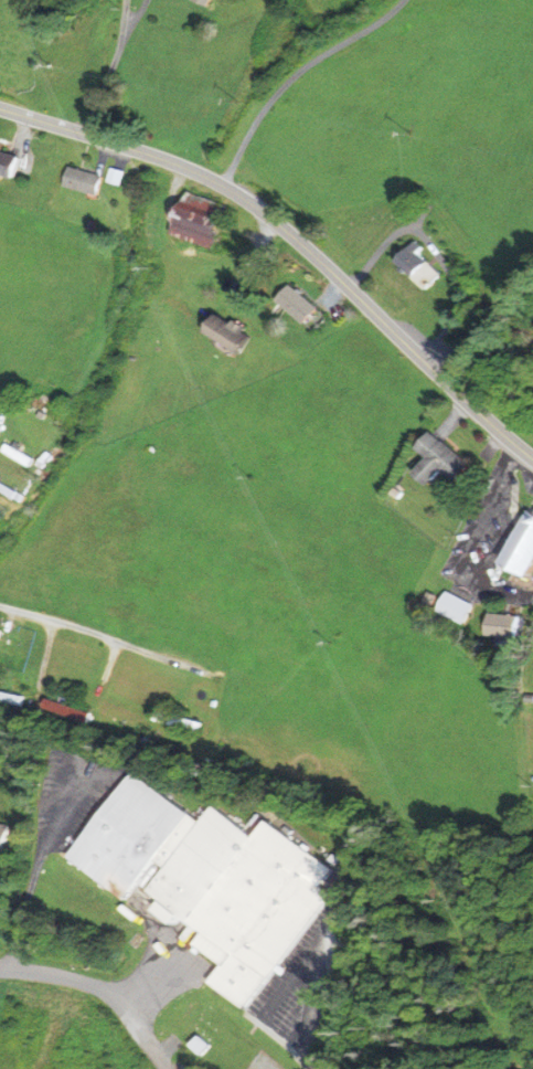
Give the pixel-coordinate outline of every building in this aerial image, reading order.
[(31,160),(0,147),(0,173),(22,182),(31,160)] [(102,198),(108,179),(73,168),(68,187),(102,198)] [(233,207),(185,194),(173,238),(221,251),(233,207)] [(416,244),(400,261),(429,290),(446,274),(416,244)] [(283,301),(308,325),(322,311),(298,286),(283,301)] [(256,338),(220,312),(206,331),(243,357),(256,338)] [(28,405),(65,427),(71,418),(34,396),(28,405)] [(478,465),(437,434),(424,451),(435,459),(422,475),(437,487),(448,473),(463,484),(478,465)] [(0,452),(26,469),(32,461),(6,444),(0,452)] [(0,483),(0,495),(15,506),(21,498),(0,483)] [(514,566),(532,574),(532,518),(514,566)] [(478,607),(451,593),(441,613),(468,627),(478,607)] [(528,617),(494,615),(493,641),(527,643),(528,617)] [(22,707),(0,702),(0,691),(24,697),(22,707)] [(47,698),(92,713),(88,723),(44,708),(47,698)] [(156,710),(202,723),(199,733),(153,719),(156,710)] [(74,864),(132,900),(139,889),(162,902),(156,911),(180,926),(185,918),(206,932),(198,947),(227,964),(214,985),(254,1010),(326,893),(319,889),(333,866),(266,824),(259,836),(211,806),(203,819),(130,773),(74,864)] [(0,823),(0,859),(5,860),(10,824),(0,823)]
